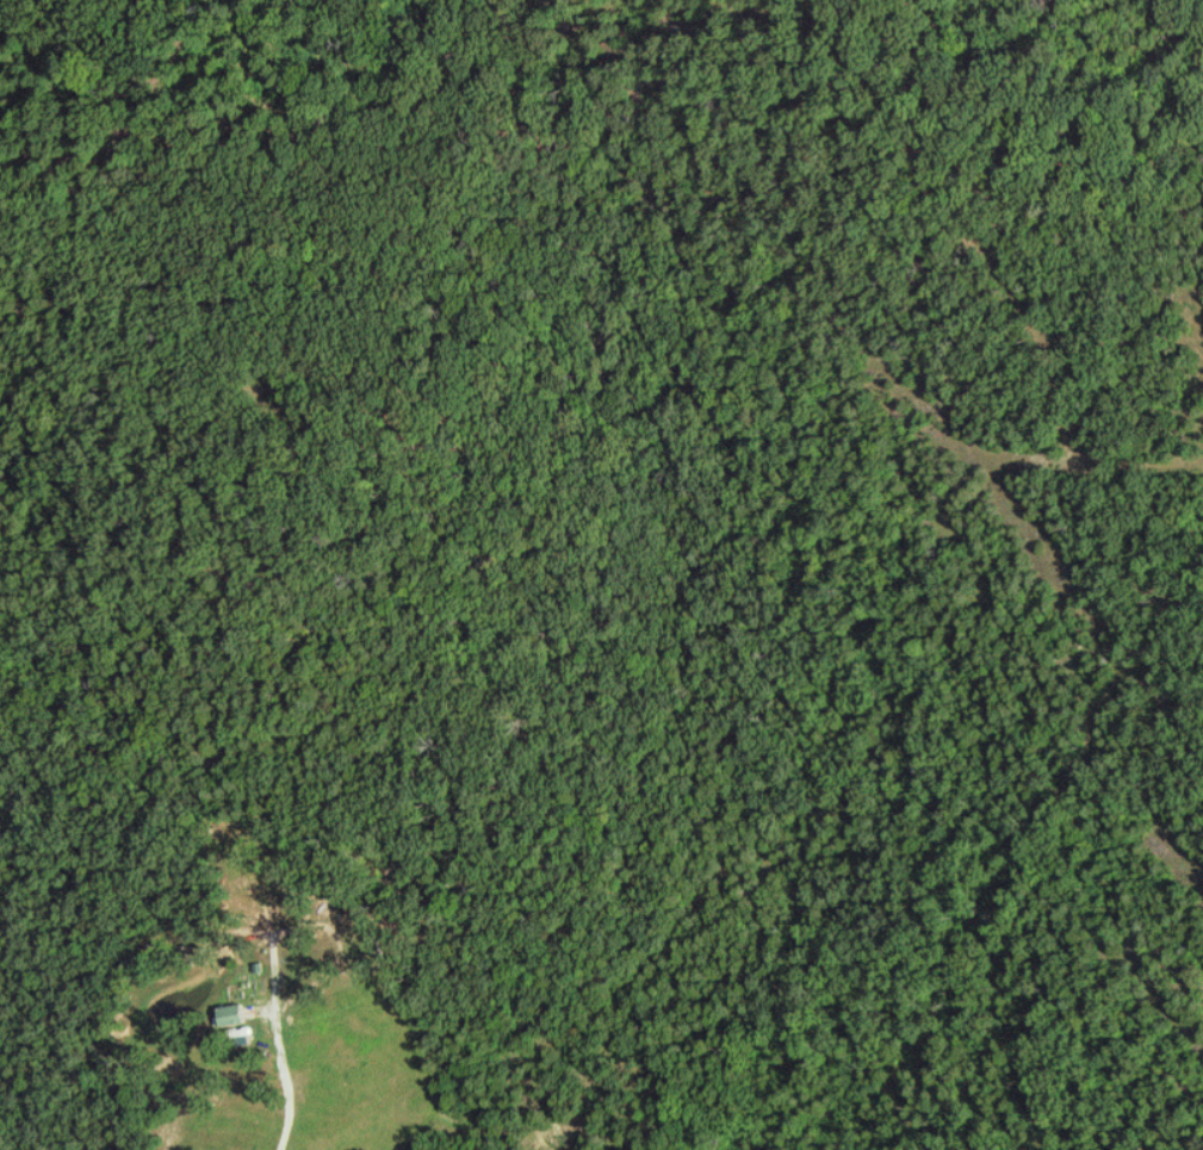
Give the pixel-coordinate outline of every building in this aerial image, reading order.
[(229,1006),(234,1026),(255,1021),(251,1002),(229,1006)]
